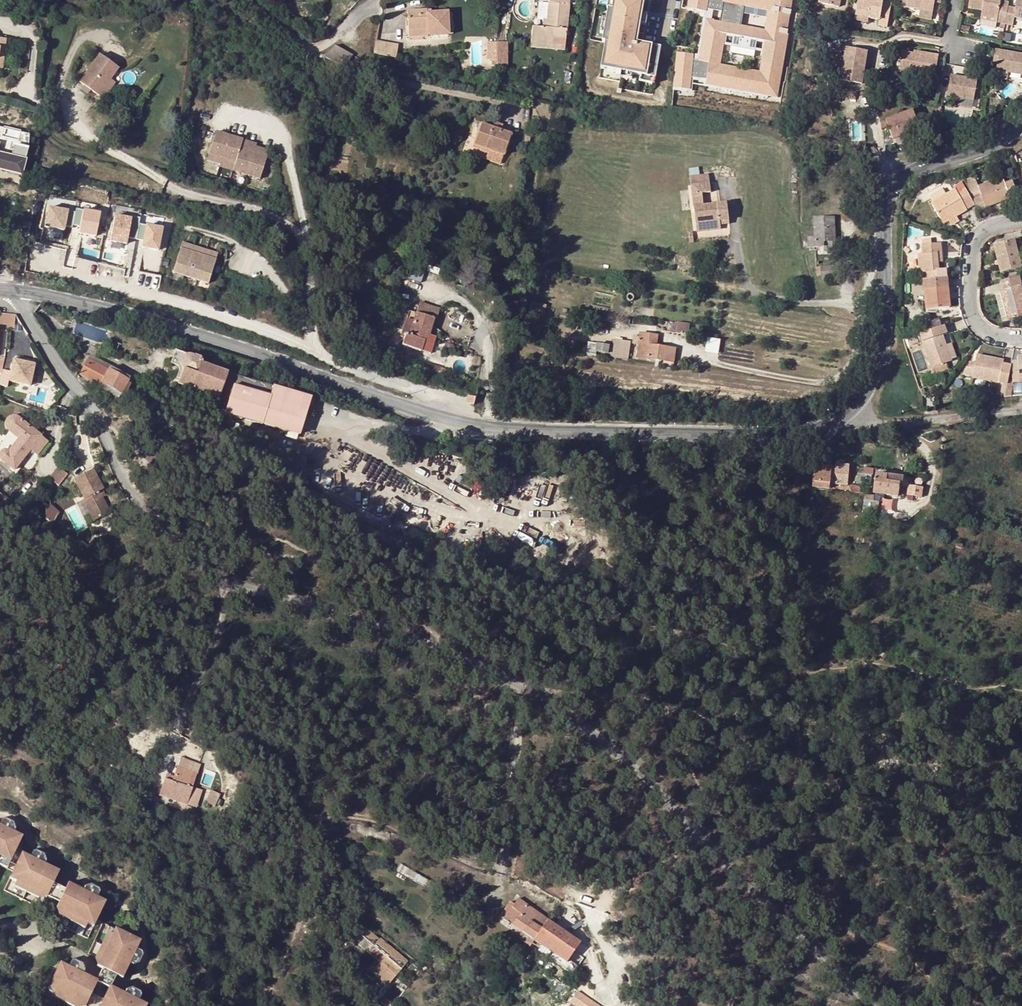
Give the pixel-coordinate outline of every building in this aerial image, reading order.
[(545,19),(544,27),(540,26),(530,26),(529,42),(550,44),(551,36),(563,38),(567,0),(547,0),(545,19)] [(611,10),(607,9),(606,18),(608,18),(605,34),(603,34),(602,42),(605,43),(602,60),(609,61),(607,70),(621,72),(632,74),(639,76),(655,78),(660,47),(636,43),(640,24),(641,15),(644,0),(613,0),(611,10)] [(768,8),(767,11),(789,15),(792,0),(688,0),(686,9),(705,12),(706,9),(720,12),(719,22),(705,20),(698,61),(692,60),(692,55),(676,53),(673,88),(689,90),(690,78),(705,79),(705,84),(767,95),(768,90),(777,92),(779,81),(775,80),(776,76),(780,76),(787,34),(786,34),(787,27),(765,24),(764,30),(740,26),(744,4),(768,8)] [(869,18),(881,20),(880,25),(888,26),(892,4),(884,3),(884,0),(859,0),(857,16),(869,18)] [(899,5),(924,10),(924,11),(935,12),(937,0),(900,0),(899,5)] [(1006,22),(1009,6),(1010,1),(1002,0),(972,0),(971,7),(984,10),(983,14),(998,16),(998,21),(1006,22)] [(1006,22),(1006,24),(1014,25),(1015,17),(1021,18),(1021,0),(1018,0),(1017,8),(1009,6),(1006,22)] [(426,37),(447,36),(446,14),(430,14),(430,11),(405,13),(406,31),(426,30),(426,37)] [(767,11),(765,24),(787,27),(789,15),(767,11)] [(696,55),(692,55),(692,60),(698,61),(705,20),(703,19),(696,55)] [(933,24),(931,36),(938,37),(940,25),(933,24)] [(529,46),(562,50),(563,38),(551,36),(550,44),(529,42),(529,46)] [(491,57),(492,40),(484,39),(483,56),(491,57)] [(505,41),(492,40),(491,57),(490,62),(504,63),(505,41)] [(375,42),(373,54),(394,58),(397,46),(375,42)] [(867,52),(845,48),(840,79),(862,83),(867,52)] [(349,66),(354,59),(337,49),(325,59),(347,71),(349,66)] [(1021,74),(1021,53),(996,49),(995,58),(1000,58),(998,70),(1021,74)] [(925,55),(915,53),(904,52),(901,70),(928,74),(934,75),(936,76),(940,54),(925,52),(925,55)] [(77,82),(96,96),(107,80),(116,68),(98,54),(77,82)] [(933,86),(934,75),(928,74),(926,85),(933,86)] [(979,78),(952,74),(949,94),(977,97),(979,78)] [(107,80),(96,96),(100,99),(112,83),(107,80)] [(766,97),(767,95),(705,84),(704,86),(766,97)] [(914,109),(887,119),(888,119),(883,121),(885,127),(890,125),(895,137),(921,128),(914,109)] [(472,145),(501,156),(509,136),(479,125),(472,145)] [(242,140),(215,132),(208,154),(221,158),(234,162),(232,171),(246,175),(259,179),(266,157),(253,153),(239,148),(242,140)] [(256,145),(242,140),(239,148),(253,153),(266,157),(268,151),(255,147),(256,145)] [(490,160),(499,163),(501,156),(472,145),(471,148),(491,156),(490,160)] [(22,156),(7,153),(4,171),(18,174),(22,156)] [(221,158),(208,154),(206,159),(219,164),(219,166),(232,171),(234,162),(221,158)] [(981,196),(984,207),(1008,199),(1008,196),(1013,195),(1009,182),(1003,184),(1001,177),(1000,177),(992,180),(977,185),(973,177),(963,180),(971,199),(981,196)] [(690,180),(691,221),(702,221),(703,223),(716,222),(716,217),(724,217),(724,202),(696,202),(696,190),(709,189),(708,179),(690,180)] [(954,215),(972,204),(963,189),(956,193),(953,190),(930,203),(941,222),(946,220),(954,215)] [(971,199),(976,210),(984,207),(981,196),(971,199)] [(74,214),(47,209),(44,228),(63,231),(63,227),(71,229),(71,226),(74,214)] [(74,214),(71,226),(79,228),(78,234),(95,237),(99,215),(74,210),(74,214)] [(954,215),(946,220),(949,226),(957,221),(954,215)] [(691,228),(725,227),(724,217),(716,217),(716,222),(703,223),(702,221),(691,221),(691,228)] [(127,239),(135,241),(138,226),(139,220),(130,218),(130,221),(114,218),(109,242),(126,245),(127,239)] [(832,218),(812,218),(812,237),(806,237),(806,248),(822,247),(822,252),(830,251),(832,248),(832,242),(833,242),(832,218)] [(161,230),(138,226),(135,241),(143,242),(141,249),(157,252),(161,230)] [(1020,269),(1020,268),(1021,267),(1021,253),(1016,254),(1013,242),(992,246),(996,261),(997,266),(999,274),(1020,269)] [(918,273),(922,273),(923,280),(945,278),(944,270),(938,271),(937,262),(937,257),(940,257),(939,244),(920,246),(921,254),(916,255),(918,273)] [(180,253),(214,260),(215,254),(181,247),(180,253)] [(214,260),(180,253),(175,275),(209,283),(214,260)] [(832,267),(818,268),(819,276),(819,279),(833,277),(832,267)] [(158,281),(159,274),(142,272),(141,279),(158,281)] [(947,285),(946,278),(945,278),(923,280),(925,301),(926,309),(949,307),(947,294),(946,294),(945,286),(947,285)] [(1015,278),(999,282),(1001,291),(999,292),(1006,320),(1021,316),(1021,296),(1020,286),(1017,287),(1015,278)] [(432,319),(415,313),(408,311),(400,336),(402,336),(403,337),(401,345),(420,351),(425,334),(427,334),(432,319)] [(14,313),(0,313),(0,328),(14,328),(14,313)] [(942,327),(918,336),(931,374),(940,371),(938,366),(943,364),(950,361),(950,360),(944,346),(941,336),(945,335),(942,327)] [(425,334),(420,351),(424,352),(426,346),(432,347),(434,337),(427,334),(425,334)] [(638,335),(638,339),(637,345),(635,357),(672,363),(674,350),(653,346),(654,337),(638,335)] [(716,352),(718,339),(705,337),(704,351),(716,352)] [(607,346),(592,343),(591,351),(611,354),(611,349),(606,348),(607,346)] [(944,346),(950,360),(954,358),(950,344),(944,346)] [(178,379),(191,384),(189,388),(218,397),(223,381),(226,373),(201,364),(199,360),(174,351),(170,364),(182,368),(178,379)] [(970,378),(1006,385),(1009,365),(1001,364),(1002,361),(975,356),(973,363),(972,370),(970,378)] [(1016,361),(1010,362),(1009,364),(1010,383),(1018,382),(1018,378),(1021,377),(1021,356),(1016,357),(1016,361)] [(32,364),(11,359),(6,380),(27,385),(32,364)] [(121,395),(128,380),(108,370),(87,359),(79,375),(98,386),(99,384),(121,395)] [(110,367),(108,370),(128,380),(130,377),(110,367)] [(227,402),(224,411),(297,434),(309,399),(235,376),(232,384),(227,402)] [(189,388),(191,384),(178,379),(177,383),(189,388)] [(227,402),(232,384),(223,381),(218,397),(217,398),(227,402)] [(1,459),(1,460),(13,470),(29,449),(36,455),(47,442),(15,416),(13,416),(11,416),(10,417),(8,418),(7,419),(6,420),(5,422),(5,424),(5,426),(5,427),(6,429),(7,430),(16,438),(7,450),(5,450),(4,450),(2,450),(1,451),(0,452),(0,459),(1,459)] [(1006,423),(987,424),(987,431),(995,431),(995,429),(1006,428),(1006,423)] [(830,452),(809,449),(808,464),(813,465),(811,486),(828,488),(829,483),(845,485),(848,465),(835,463),(834,471),(830,471),(830,466),(829,466),(830,452)] [(49,477),(59,485),(67,473),(57,466),(49,477)] [(94,470),(74,480),(83,500),(104,490),(94,470)] [(897,483),(885,482),(885,476),(885,475),(874,473),(872,494),(895,497),(897,483)] [(911,502),(911,496),(918,497),(920,487),(907,485),(905,502),(911,502)] [(48,503),(43,504),(43,511),(43,519),(50,523),(58,509),(49,504),(48,503)] [(819,511),(807,510),(806,517),(818,519),(819,511)] [(940,519),(932,518),(931,525),(939,526),(940,519)] [(961,544),(955,542),(953,549),(960,551),(961,544)] [(180,757),(176,766),(191,772),(194,762),(180,757)] [(196,773),(191,772),(176,766),(171,781),(191,788),(196,773)] [(22,839),(13,834),(15,831),(14,826),(6,822),(2,824),(0,828),(0,827),(0,842),(3,844),(17,849),(22,839)] [(9,864),(15,867),(12,873),(9,881),(15,884),(27,890),(40,896),(46,899),(53,903),(58,906),(55,912),(61,915),(73,921),(85,927),(91,930),(104,905),(96,901),(98,896),(96,892),(89,889),(84,891),(82,894),(68,887),(65,893),(59,890),(52,887),(59,874),(44,866),(46,861),(32,855),(30,859),(21,855),(21,856),(15,853),(17,849),(3,844),(0,842),(0,859),(9,864)] [(6,870),(9,864),(0,859),(0,867),(6,870)] [(6,870),(12,873),(15,867),(9,864),(6,870)] [(13,888),(25,894),(27,890),(15,884),(13,888)] [(38,901),(40,896),(27,890),(25,894),(38,901)] [(548,918),(518,898),(514,903),(511,907),(507,904),(499,916),(521,931),(534,940),(548,919),(548,918)] [(59,920),(71,926),(73,921),(61,915),(59,920)] [(379,939),(357,919),(345,933),(382,964),(395,976),(408,961),(380,938),(379,939)] [(548,919),(534,940),(550,951),(566,962),(568,959),(580,942),(548,919)] [(83,932),(85,927),(73,921),(71,926),(83,932)] [(534,940),(521,931),(516,938),(529,947),(534,940)] [(106,991),(107,992),(111,985),(114,980),(119,983),(127,968),(131,970),(136,968),(140,961),(140,957),(134,954),(138,946),(113,933),(110,939),(104,952),(98,964),(95,970),(100,973),(97,978),(94,985),(106,991)] [(93,962),(98,964),(104,952),(110,939),(105,937),(99,949),(93,962)] [(566,962),(550,951),(546,957),(550,960),(554,963),(555,963),(556,962),(565,968),(569,964),(566,962)] [(67,972),(76,977),(80,978),(82,974),(80,969),(73,965),(69,967),(67,972)] [(121,999),(107,992),(106,991),(100,1003),(88,997),(94,985),(80,978),(76,977),(67,972),(58,967),(46,993),(52,996),(64,1002),(72,1005),(137,1005),(136,1005),(138,1000),(137,997),(128,993),(123,995),(121,999)] [(581,996),(574,1004),(577,1005),(585,1005),(589,1000),(582,995),(581,996)] [(61,1005),(72,1005),(64,1002),(52,996),(49,1000),(61,1005)]
